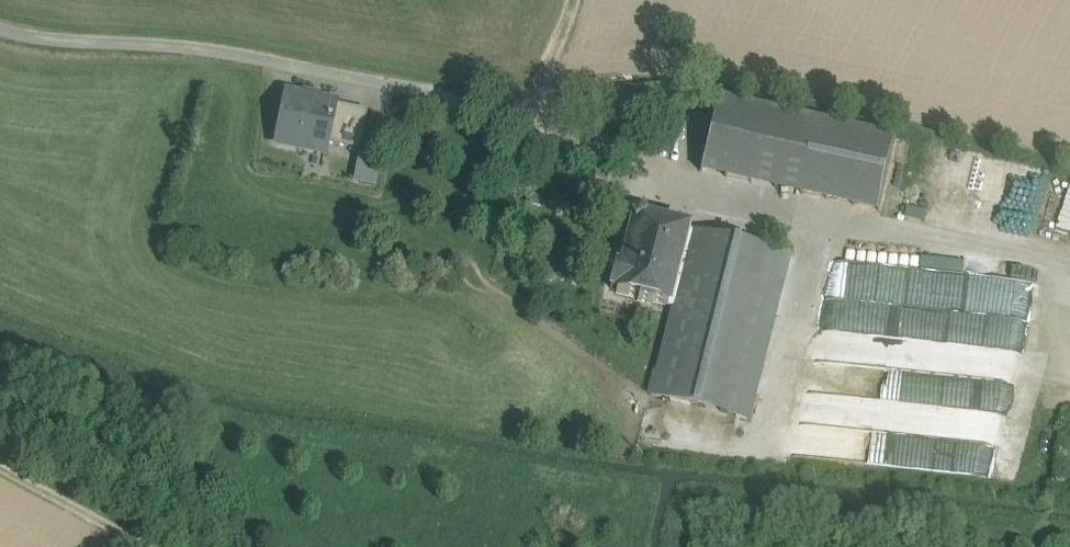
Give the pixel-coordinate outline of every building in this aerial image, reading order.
[(302,97),(286,94),(277,137),(297,141),(299,144),(310,146),(313,144),(327,147),(327,144),(335,106),(335,104),(320,100),(320,97),(303,94),(302,97)] [(768,109),(717,98),(700,172),(752,184),(768,109)] [(335,106),(327,144),(360,151),(367,112),(335,106)] [(820,121),(768,109),(752,184),(803,196),(820,121)] [(897,138),(820,121),(803,196),(880,213),(897,138)] [(297,141),(277,137),(276,145),(325,155),(327,147),(313,144),(310,146),(299,144),(297,141)] [(380,195),(384,172),(369,169),(364,192),(380,195)] [(686,230),(644,220),(640,214),(629,221),(633,227),(622,271),(615,270),(610,290),(616,292),(616,295),(638,300),(637,303),(651,306),(651,304),(667,307),(686,230)] [(686,230),(667,307),(673,309),(681,278),(693,232),(686,230)] [(791,256),(693,232),(681,278),(673,309),(651,397),(750,422),(791,256)] [(801,391),(794,453),(975,473),(980,429),(994,430),(997,404),(1014,406),(1028,281),(968,275),(969,263),(863,251),(861,263),(828,260),(824,298),(876,304),(872,335),(817,329),(814,360),(902,370),(899,402),(801,391)]
